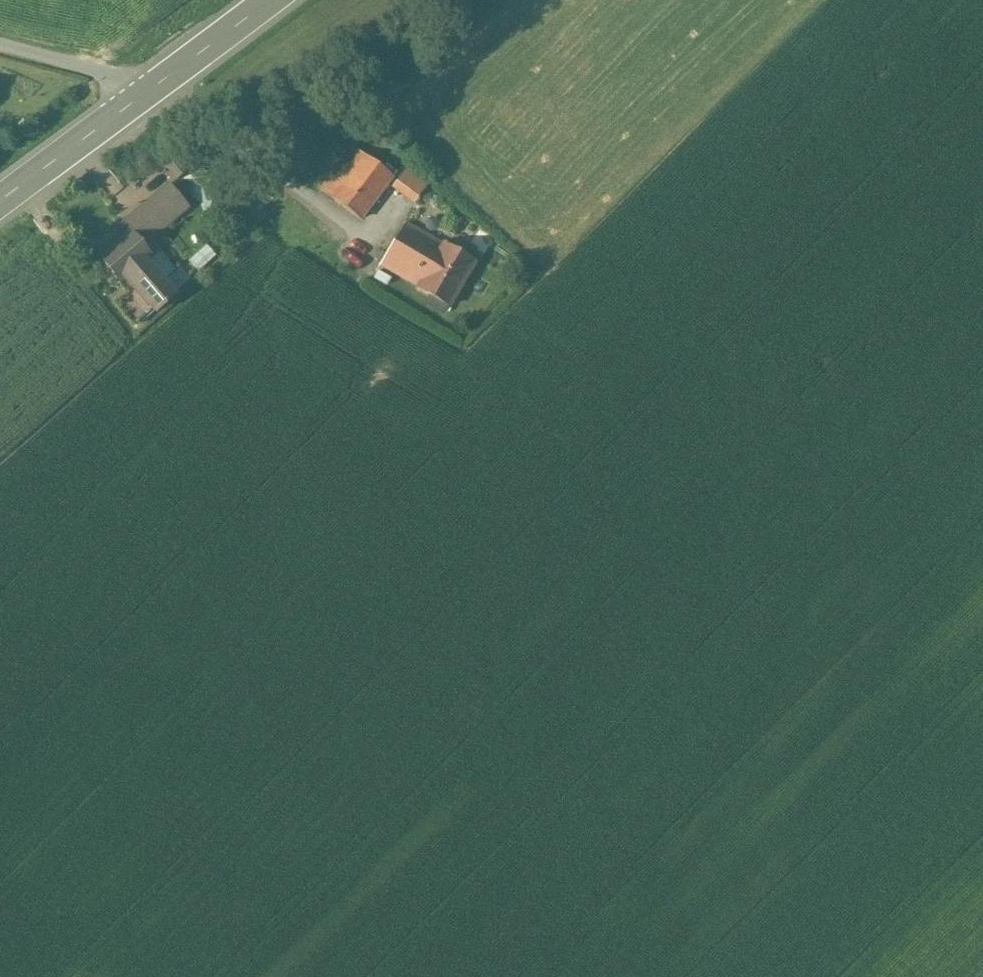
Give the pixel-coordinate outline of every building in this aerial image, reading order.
[(392,177),(352,147),(320,190),(359,220),(392,177)] [(189,168),(175,152),(159,165),(173,181),(189,168)] [(168,185),(122,224),(129,231),(130,230),(143,246),(187,208),(168,185)] [(442,246),(404,224),(380,265),(418,287),(442,246)] [(129,231),(98,257),(120,283),(118,284),(127,294),(114,305),(133,326),(152,310),(153,311),(174,294),(164,282),(147,262),(153,258),(152,257),(143,246),(130,230),(129,231)] [(418,287),(417,289),(448,307),(474,262),(443,244),(442,246),(418,287)] [(206,245),(188,262),(198,273),(216,256),(206,245)] [(177,270),(160,250),(152,257),(153,258),(147,262),(164,282),(177,270)] [(181,268),(177,271),(177,270),(164,282),(174,294),(191,280),(181,268)]
